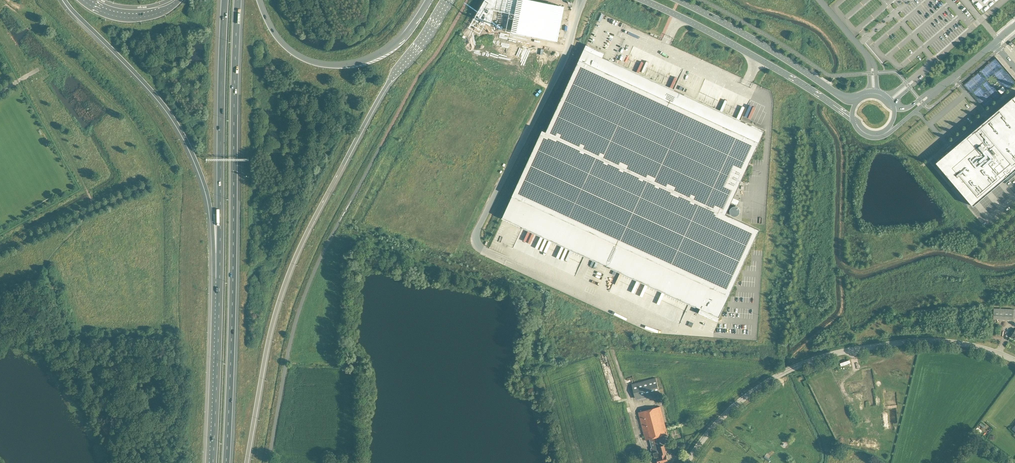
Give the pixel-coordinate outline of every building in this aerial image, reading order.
[(470,24),(481,31),(484,26),(485,23),(489,26),(489,28),(556,42),(560,23),(564,6),(538,1),(532,0),(484,0),(472,20),(470,24)] [(726,214),(764,131),(601,57),(603,53),(586,46),(546,132),(543,131),(503,218),(703,309),(701,312),(718,320),(760,230),(726,214)] [(936,163),(971,204),(973,206),(1003,180),(1012,173),(1014,175),(1014,97),(1013,98),(1013,97),(988,118),(951,150),(936,163)] [(1010,193),(1014,190),(1014,184),(1011,178),(1004,183),(1010,193)] [(1001,193),(995,199),(999,204),(1005,198),(1001,193)] [(1014,320),(1014,309),(994,308),(993,319),(1014,320)] [(656,378),(632,384),(636,399),(660,392),(656,378)] [(646,440),(649,439),(652,448),(651,448),(652,453),(654,453),(655,457),(656,457),(658,462),(663,462),(659,446),(658,447),(656,438),(668,434),(660,406),(638,412),(646,440)] [(659,446),(663,462),(665,462),(668,462),(666,454),(664,445),(659,446)]
